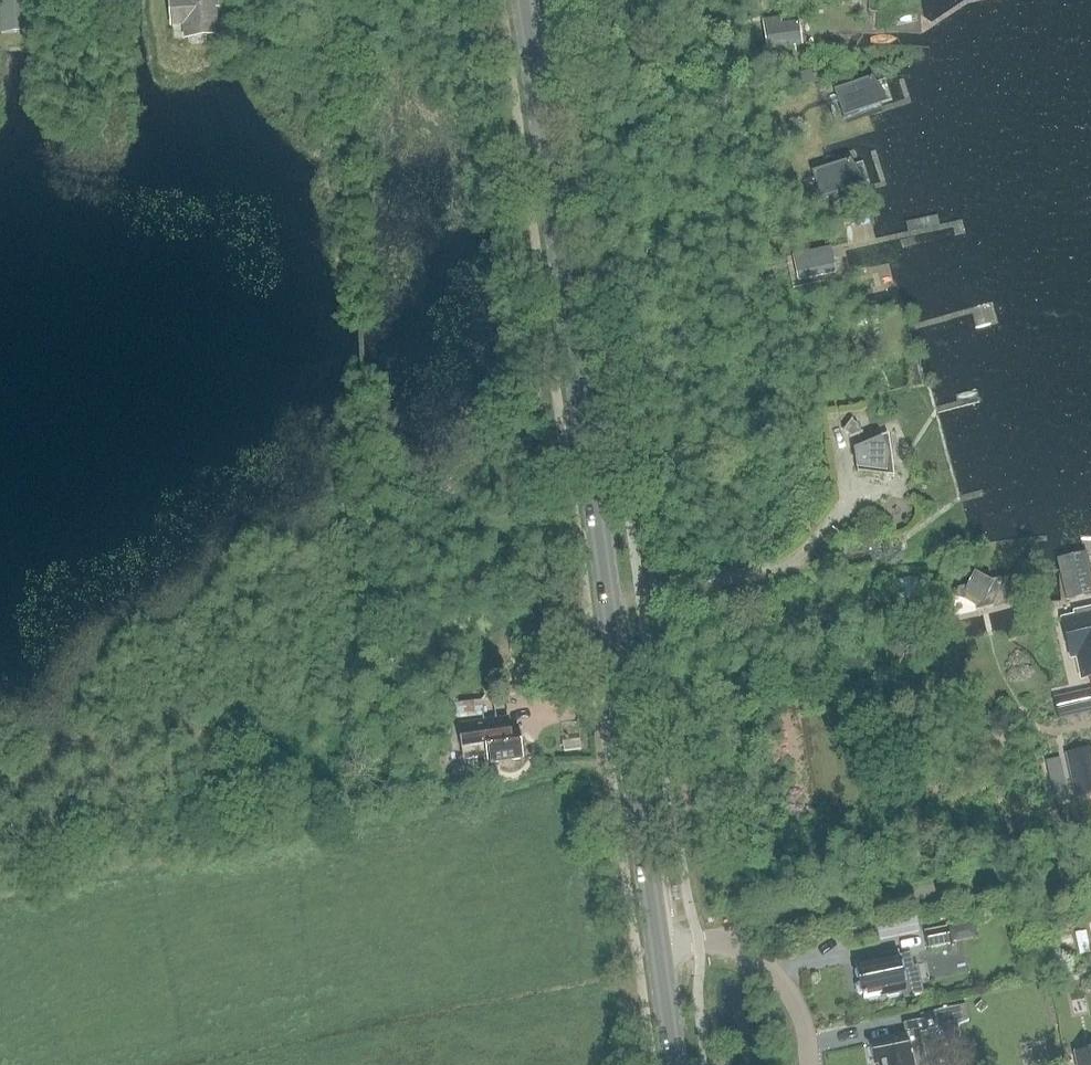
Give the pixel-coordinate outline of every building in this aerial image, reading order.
[(1,33),(30,31),(28,0),(0,0),(0,13),(1,33)] [(215,30),(214,9),(209,9),(208,0),(180,0),(170,1),(172,24),(186,23),(187,33),(215,30)] [(763,27),(766,51),(802,45),(799,21),(763,27)] [(735,41),(724,45),(728,57),(739,53),(735,41)] [(886,73),(818,88),(830,124),(829,124),(894,108),(886,73)] [(712,130),(698,132),(699,142),(713,140),(712,130)] [(901,151),(847,161),(853,192),(907,183),(901,151)] [(744,222),(727,224),(729,236),(745,234),(744,222)] [(831,251),(800,258),(804,280),(836,273),(831,251)] [(762,296),(774,294),(771,280),(760,281),(762,296)] [(844,430),(850,437),(861,432),(858,426),(851,420),(844,430)] [(882,436),(854,448),(857,473),(887,475),(889,454),(882,436)] [(1057,559),(1067,600),(1090,594),(1090,576),(1085,552),(1057,559)] [(1061,602),(1058,571),(1037,572),(1040,604),(1061,602)] [(992,607),(1008,579),(988,583),(975,576),(969,587),(959,590),(954,599),(977,611),(992,607)] [(912,581),(892,584),(894,602),(914,599),(912,581)] [(1073,619),(1087,681),(1090,680),(1090,610),(1072,614),(1073,619)] [(1053,700),(1058,722),(1090,714),(1090,692),(1053,700)] [(520,729),(510,731),(509,720),(460,727),(464,760),(489,757),(490,764),(524,759),(520,729)] [(851,928),(852,936),(852,939),(874,935),(872,925),(851,928)] [(949,943),(946,928),(924,932),(927,947),(949,943)] [(863,998),(904,991),(906,997),(923,994),(918,968),(914,969),(911,955),(898,957),(897,953),(882,956),(882,960),(857,965),(863,998)] [(923,1021),(902,1025),(905,1038),(869,1045),(873,1063),(879,1062),(880,1064),(925,1064),(919,1034),(925,1033),(925,1032),(937,1029),(938,1034),(943,1033),(944,1036),(958,1029),(958,1025),(968,1020),(965,1006),(921,1015),(923,1021)] [(1078,1063),(1078,1064),(1090,1064),(1090,1049),(1076,1052),(1078,1063)]
